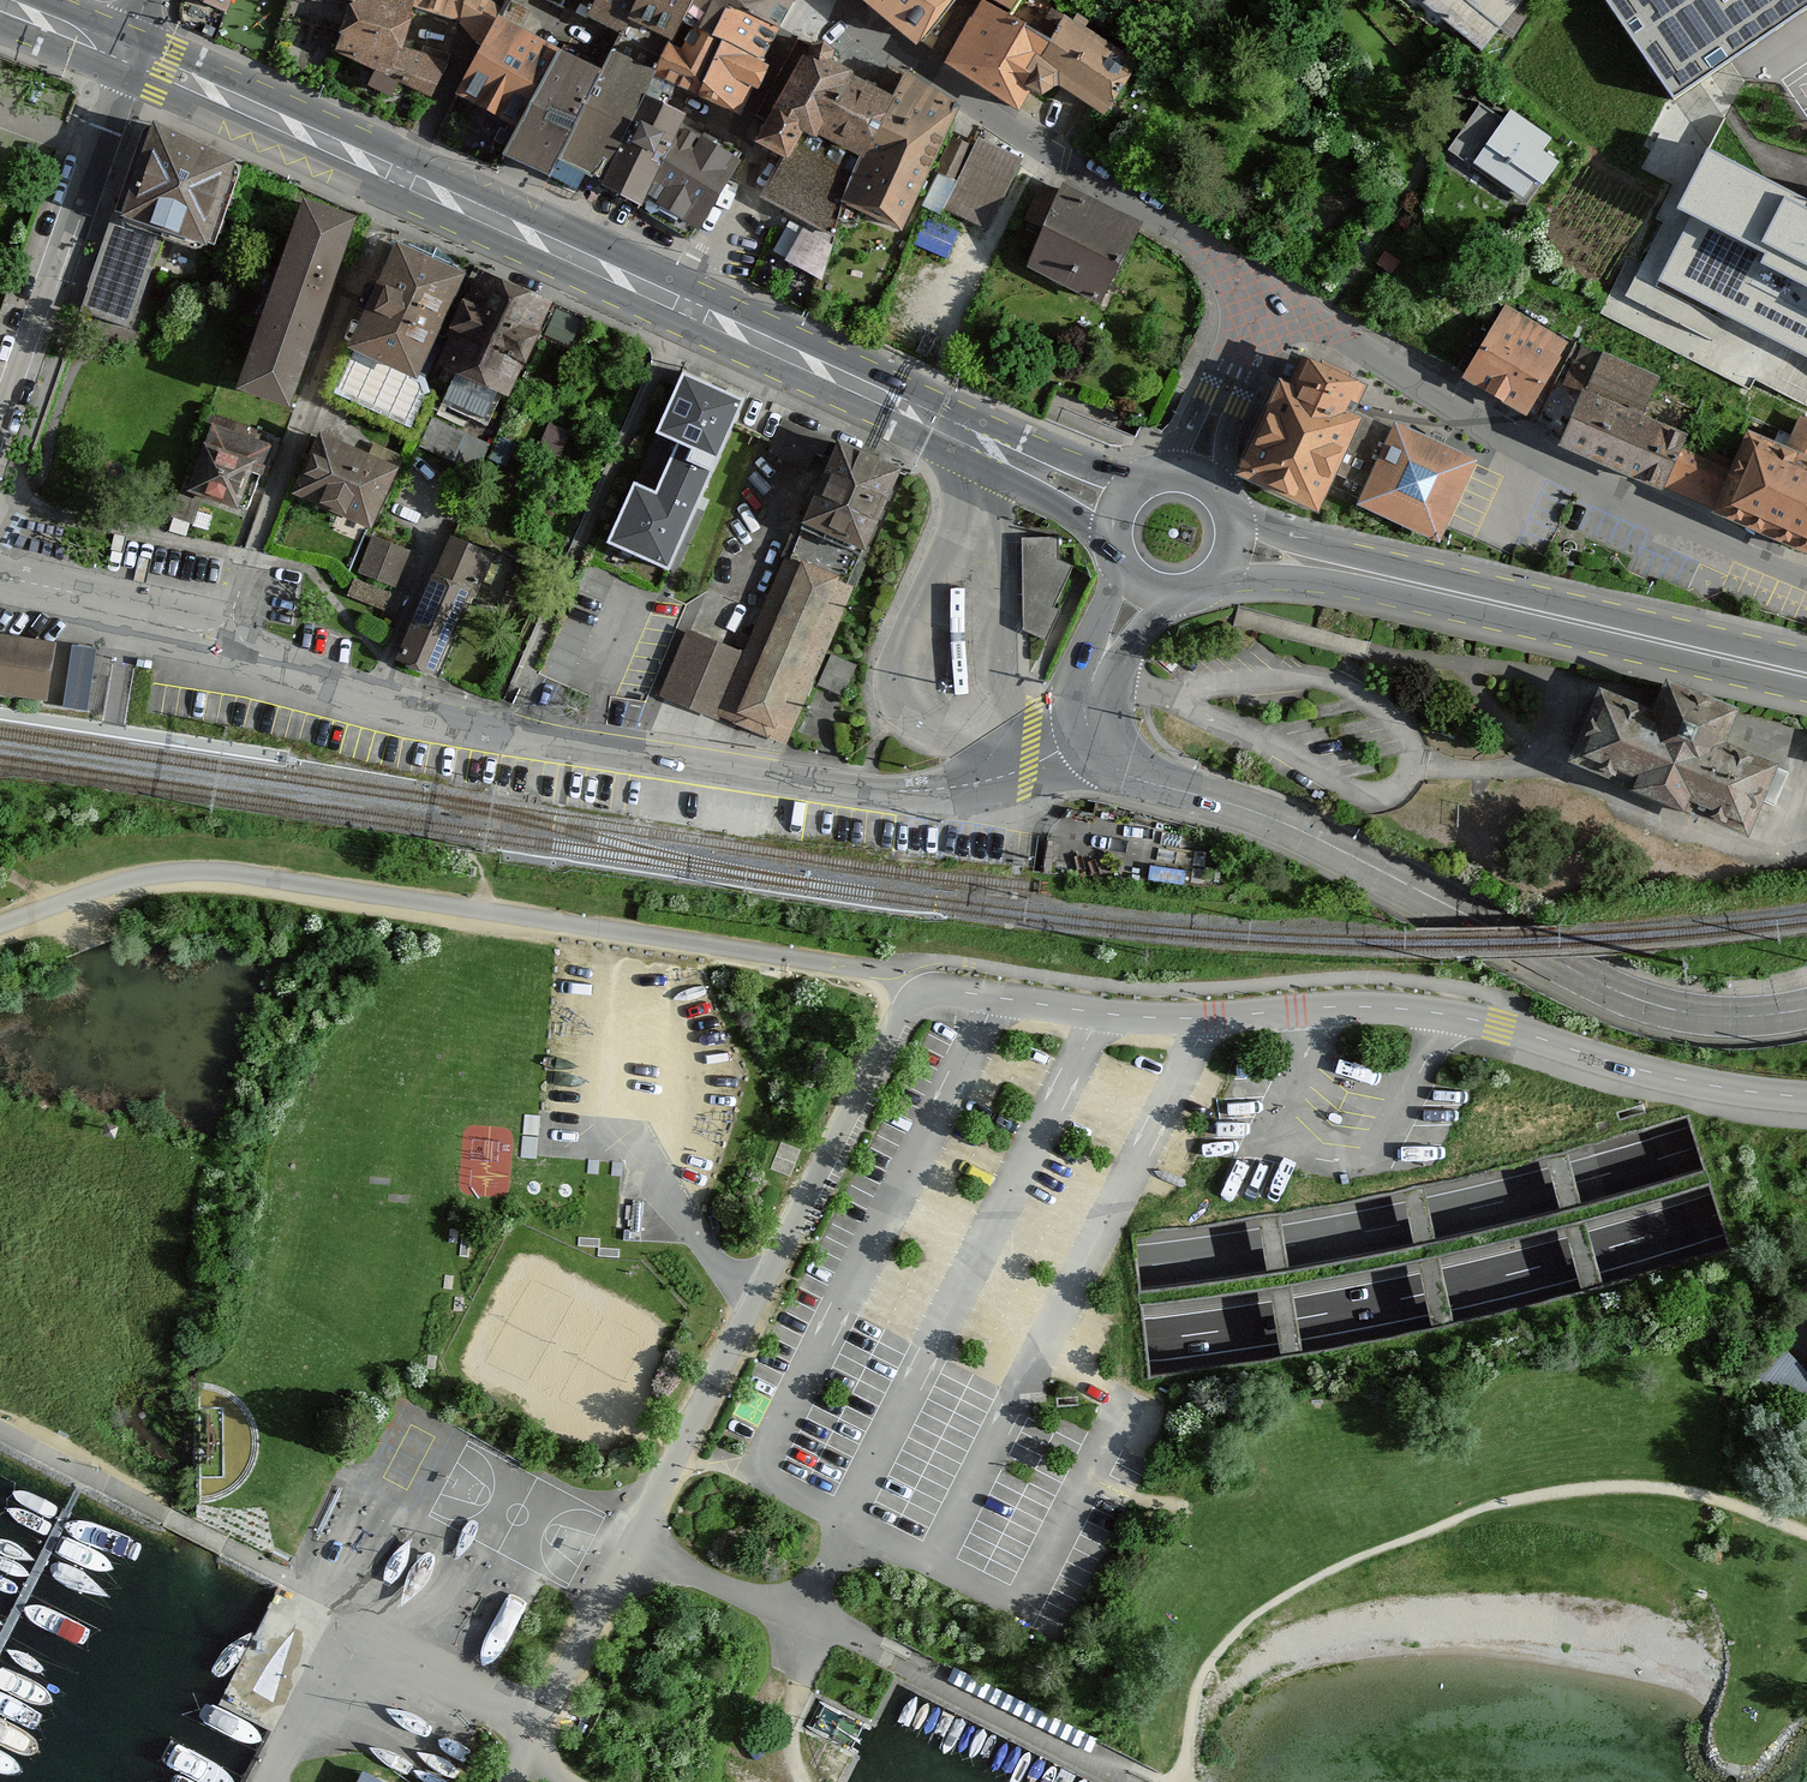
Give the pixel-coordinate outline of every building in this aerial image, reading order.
[(226,17),(232,0),(189,0),(226,17)] [(285,24),(347,37),(360,0),(291,0),(285,24)] [(391,0),(360,0),(347,37),(341,56),(378,73),(372,88),(394,98),(399,85),(434,100),(450,64),(406,51),(417,9),(406,5),(391,0)] [(503,11),(491,2),(487,0),(408,0),(406,5),(417,9),(459,24),(474,41),(483,52),(503,11)] [(600,0),(585,0),(579,11),(590,18),(600,0)] [(642,0),(600,0),(590,18),(626,38),(642,0)] [(698,0),(642,0),(626,38),(623,45),(667,65),(679,40),(698,0)] [(797,7),(789,0),(698,0),(679,40),(694,50),(701,37),(714,41),(731,9),(784,35),(797,7)] [(862,8),(933,58),(972,0),(868,0),(862,8)] [(933,58),(1020,112),(1029,92),(1055,36),(1015,14),(991,0),(972,0),(933,58)] [(1015,14),(1024,0),(991,0),(1015,14)] [(1485,51),(1500,31),(1510,38),(1535,5),(1528,0),(1416,0),(1485,51)] [(1675,101),(1806,10),(1806,0),(1606,0),(1675,101)] [(532,13),(509,1),(503,11),(483,52),(460,96),(520,127),(559,51),(522,32),(532,13)] [(784,35),(731,9),(714,41),(722,45),(768,67),(784,35)] [(1055,36),(1029,92),(1040,98),(1060,89),(1105,116),(1136,67),(1055,36)] [(658,86),(665,90),(676,95),(681,87),(700,97),(711,71),(722,45),(714,41),(701,37),(694,50),(679,40),(667,65),(658,86)] [(605,76),(555,181),(577,194),(585,178),(605,188),(648,100),(658,105),(665,90),(658,86),(667,65),(623,45),(605,76)] [(756,93),(768,67),(722,45),(711,71),(756,93)] [(559,51),(520,127),(506,159),(555,181),(605,76),(559,51)] [(866,164),(901,81),(886,71),(876,91),(834,70),(812,58),(762,149),(784,162),(765,201),(811,225),(794,266),(828,281),(839,224),(860,162),(866,164)] [(756,93),(711,71),(700,97),(742,121),(756,93)] [(954,115),(901,81),(866,164),(860,162),(839,224),(856,231),(863,216),(899,232),(954,115)] [(648,100),(605,188),(647,208),(684,131),(689,121),(658,105),(648,100)] [(1477,165),(1470,176),(1496,192),(1500,186),(1523,200),(1535,182),(1543,187),(1558,163),(1543,153),(1552,139),(1513,114),(1507,123),(1481,107),(1453,150),(1477,165)] [(146,134),(144,137),(84,314),(135,331),(152,283),(156,272),(168,238),(216,255),(248,165),(154,131),(150,132),(146,134)] [(710,146),(684,131),(647,208),(643,216),(693,245),(739,156),(714,139),(710,146)] [(956,184),(972,149),(954,141),(938,176),(956,184)] [(1022,164),(979,143),(956,189),(992,207),(1000,211),(1022,164)] [(1664,281),(1806,357),(1806,205),(1718,158),(1687,218),(1695,222),(1664,281)] [(992,207),(956,189),(945,211),(981,229),(992,207)] [(1139,234),(1061,194),(1058,199),(1041,191),(1026,221),(1044,230),(1027,263),(1104,302),(1139,234)] [(362,229),(307,208),(238,392),(292,413),(362,229)] [(447,335),(472,279),(456,272),(458,269),(452,264),(446,259),(436,254),(433,262),(398,247),(353,352),(419,380),(439,332),(447,335)] [(556,308),(486,278),(445,372),(452,375),(439,404),(501,432),(556,308)] [(1465,380),(1526,420),(1539,428),(1554,387),(1570,345),(1506,310),(1465,380)] [(1554,387),(1539,428),(1561,446),(1665,492),(1683,451),(1688,437),(1645,418),(1660,380),(1582,349),(1565,392),(1554,387)] [(1294,392),(1280,385),(1239,477),(1319,513),(1335,477),(1361,420),(1348,415),(1359,389),(1306,365),(1294,392)] [(753,400),(686,370),(657,436),(679,446),(657,495),(642,489),(615,549),(674,575),(753,400)] [(1391,434),(1361,420),(1335,477),(1367,491),(1359,508),(1440,544),(1477,463),(1395,426),(1391,434)] [(1683,451),(1665,492),(1806,553),(1806,421),(1804,420),(1789,455),(1746,435),(1731,472),(1683,451)] [(465,438),(434,424),(422,450),(453,464),(465,438)] [(831,445),(784,424),(769,457),(808,474),(816,457),(825,461),(831,445)] [(276,448),(210,425),(186,494),(253,517),(276,448)] [(398,471),(324,438),(296,499),(370,532),(398,471)] [(840,451),(791,565),(850,590),(899,476),(840,451)] [(1054,608),(1073,565),(1059,559),(1028,559),(1028,538),(1022,539),(1023,629),(1047,639),(1060,610),(1054,608)] [(1059,538),(1028,538),(1028,559),(1059,559),(1059,538)] [(416,559),(378,541),(362,576),(401,593),(416,559)] [(496,559),(453,541),(403,663),(437,677),(469,600),(501,613),(521,563),(499,553),(496,559)] [(791,565),(786,563),(745,658),(719,719),(789,749),(856,592),(850,590),(791,565)] [(395,600),(359,586),(352,603),(388,618),(395,600)] [(719,719),(745,658),(689,634),(662,695),(719,719)] [(49,700),(56,644),(0,637),(0,693),(49,700)] [(83,637),(70,699),(94,704),(106,641),(83,637)] [(59,695),(68,697),(80,640),(71,638),(59,695)] [(857,669),(832,658),(820,689),(844,699),(857,669)] [(1601,690),(1573,760),(1747,830),(1776,759),(1731,741),(1741,716),(1667,686),(1662,699),(1656,712),(1601,690)] [(1777,809),(1789,776),(1776,771),(1764,804),(1777,809)] [(1806,1408),(1806,1380),(1789,1368),(1771,1393),(1802,1415),(1806,1408)]
